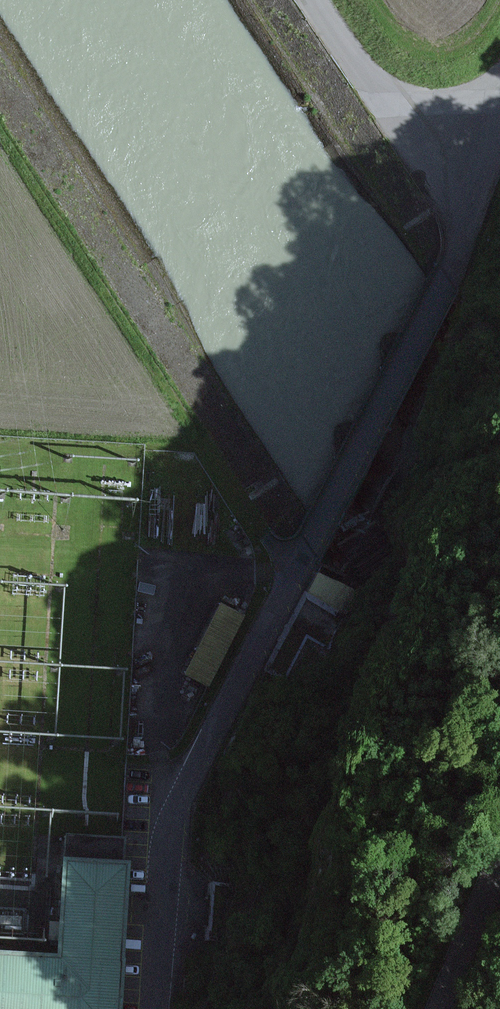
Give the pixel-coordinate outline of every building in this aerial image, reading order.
[(359,593),(321,571),(309,593),(348,614),(359,593)] [(329,650),(348,614),(309,593),(305,591),(263,670),(286,682),(309,639),(329,650)] [(182,670),(208,682),(241,610),(215,598),(182,670)] [(122,858),(123,834),(60,831),(59,855),(122,858)] [(124,976),(130,863),(69,860),(65,955),(0,951),(0,1008),(122,1008),(124,976)]
